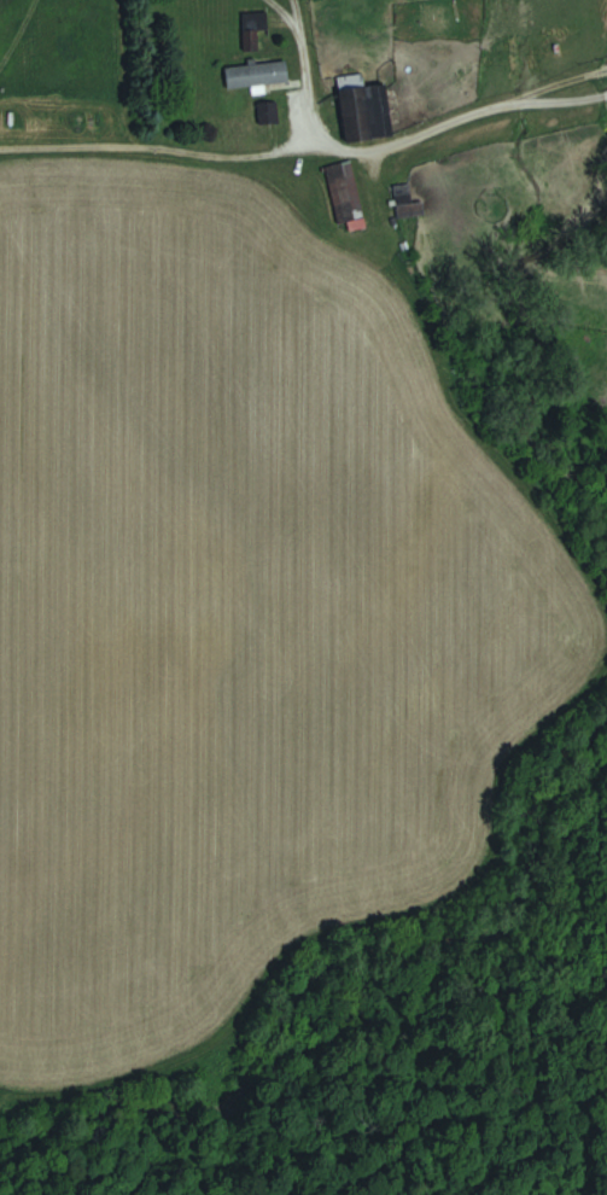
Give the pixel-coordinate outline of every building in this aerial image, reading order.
[(243,51),(258,51),(258,33),(270,33),(270,13),(243,13),(243,51)] [(229,88),(292,85),(291,63),(228,66),(229,88)] [(417,133),(410,80),(369,86),(367,74),(341,78),(349,142),(417,133)] [(259,126),(275,126),(275,103),(259,103),(259,126)] [(339,225),(349,223),(351,230),(369,226),(354,161),(326,167),(339,225)]
